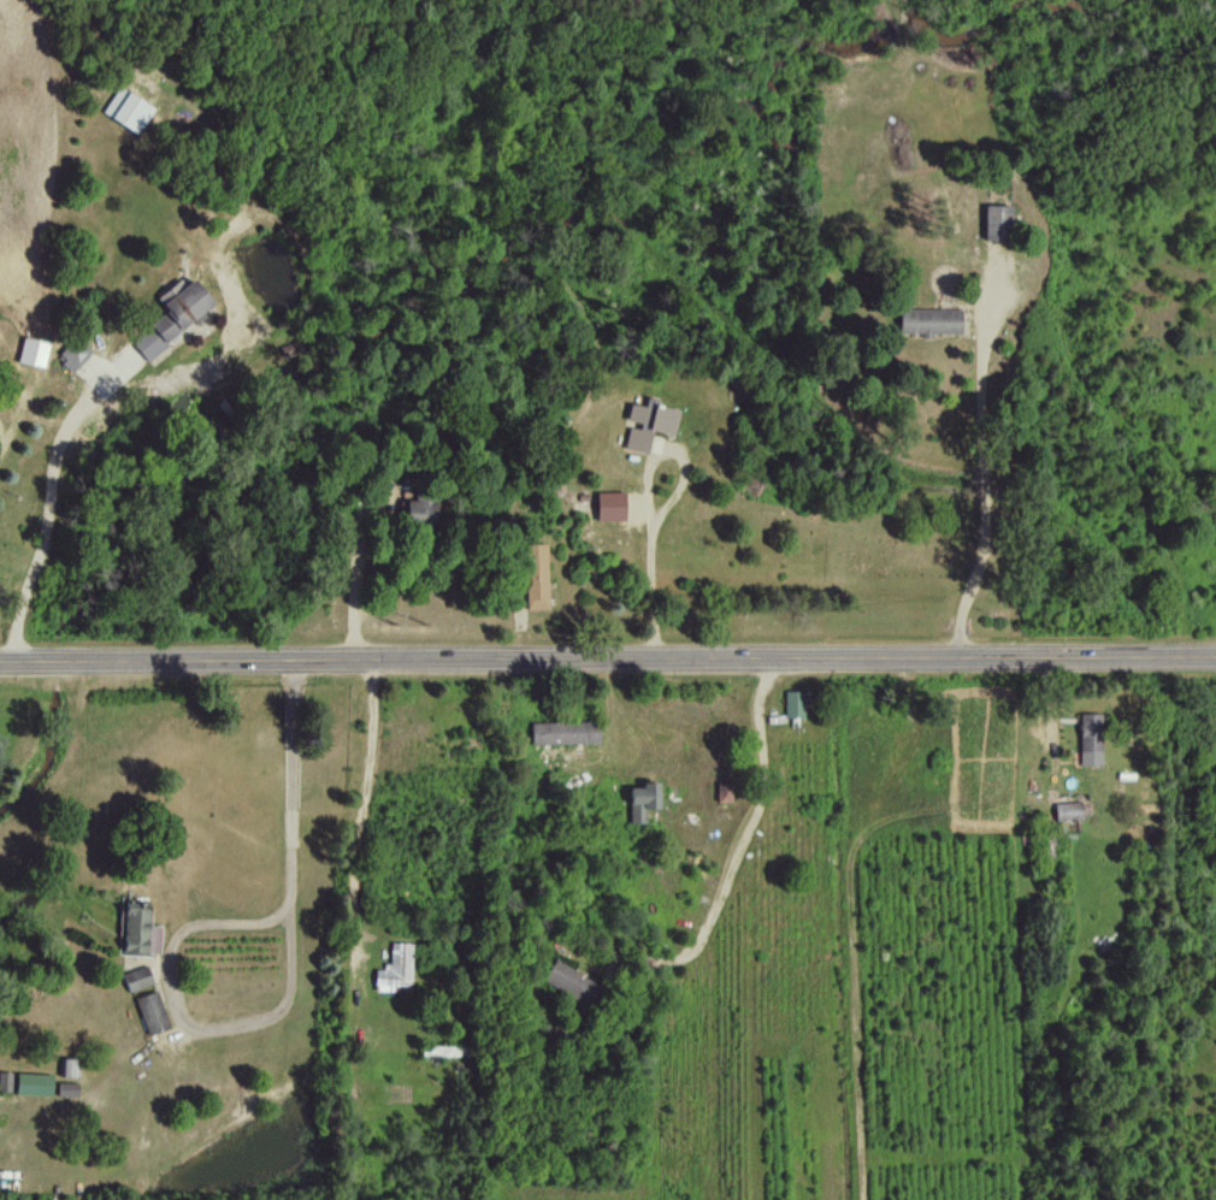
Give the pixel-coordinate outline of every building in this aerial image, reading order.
[(135,133),(152,107),(118,86),(101,112),(135,133)] [(982,240),(1008,239),(1008,204),(982,205),(982,240)] [(210,308),(186,275),(154,298),(164,312),(128,338),(142,358),(210,308)] [(958,307),(897,308),(897,333),(958,332),(958,307)] [(57,360),(75,371),(90,347),(72,336),(57,360)] [(16,362),(42,366),(46,341),(20,337),(16,362)] [(671,435),(677,407),(644,400),(642,406),(628,403),(624,419),(638,423),(637,428),(671,435)] [(622,447),(644,452),(649,432),(627,427),(622,447)] [(622,492),(594,492),(594,520),(623,520),(622,492)] [(431,525),(433,501),(403,499),(402,524),(431,525)] [(545,543),(522,544),(524,609),(547,608),(545,543)] [(803,718),(804,691),(784,690),(783,717),(803,718)] [(1099,713),(1077,713),(1078,765),(1100,765),(1099,713)] [(597,742),(597,719),(529,721),(530,743),(597,742)] [(656,779),(639,779),(639,785),(627,785),(628,822),(644,821),(644,806),(656,806),(656,779)] [(715,801),(730,802),(730,783),(716,782),(715,801)] [(1080,801),(1052,802),(1053,820),(1081,820),(1080,801)] [(157,952),(158,923),(146,923),(146,899),(122,899),(120,950),(157,952)] [(375,967),(374,990),(391,991),(391,984),(410,985),(412,942),(388,941),(387,968),(375,967)] [(597,983),(554,958),(541,979),(585,1005),(597,983)] [(119,973),(127,991),(151,982),(144,963),(119,973)] [(166,1027),(155,989),(133,995),(144,1033),(166,1027)] [(77,1075),(77,1057),(60,1057),(59,1075),(77,1075)] [(49,1093),(50,1073),(14,1072),(13,1092),(49,1093)] [(74,1095),(74,1082),(56,1081),(55,1094),(74,1095)]
